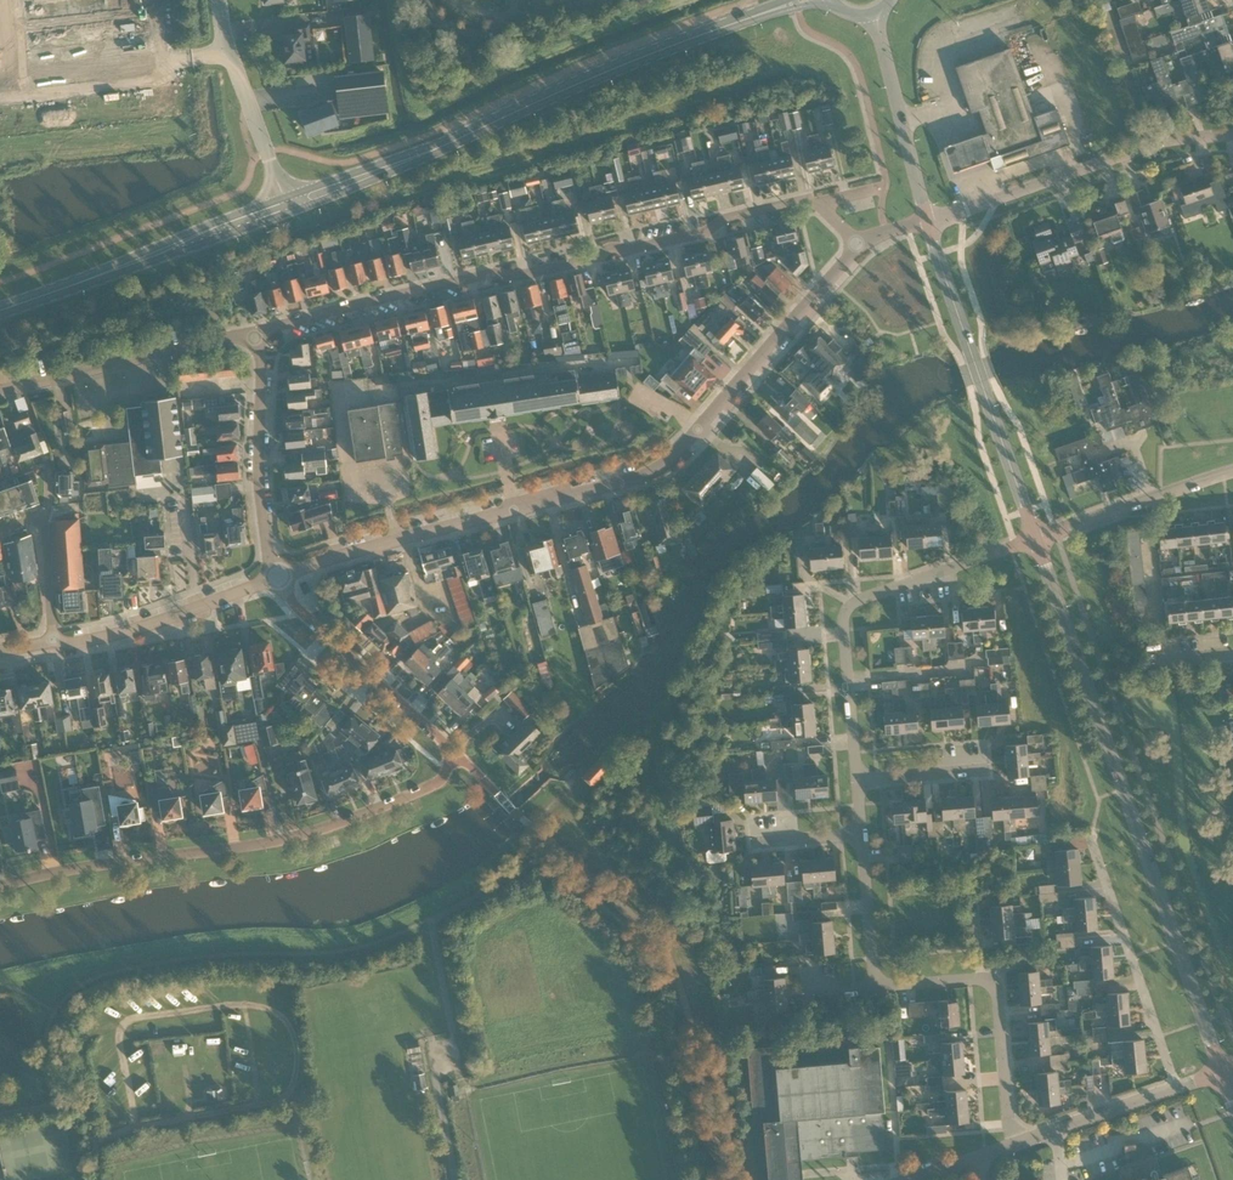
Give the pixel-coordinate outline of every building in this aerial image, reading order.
[(1171,2),(1154,8),(1156,15),(1182,6),(1189,26),(1200,22),(1194,6),(1206,2),(1205,0),(1176,0),(1171,2)] [(1132,14),(1129,5),(1115,10),(1118,19),(1132,14)] [(165,10),(153,12),(156,36),(167,35),(168,35),(165,10)] [(153,12),(141,13),(143,37),(156,36),(153,12)] [(129,14),(128,14),(131,39),(132,39),(143,37),(141,13),(129,14)] [(129,14),(113,16),(116,41),(132,39),(131,39),(128,14),(129,14)] [(350,62),(374,59),(369,14),(345,17),(350,62)] [(1118,20),(1121,26),(1135,22),(1132,15),(1118,20)] [(1203,33),(1208,48),(1219,45),(1214,30),(1225,26),(1221,15),(1200,22),(1189,26),(1169,32),(1173,43),(1203,33)] [(97,18),(82,20),(85,44),(84,44),(100,43),(97,18)] [(82,20),(70,21),(73,45),(84,44),(85,44),(82,20)] [(70,21),(58,22),(60,47),(73,45),(70,21)] [(46,24),(45,24),(48,48),(49,48),(60,47),(58,22),(46,24)] [(1121,26),(1123,33),(1137,29),(1135,22),(1121,26)] [(46,23),(30,25),(33,50),(49,49),(49,48),(48,48),(45,24),(46,24),(46,23)] [(295,61),(304,60),(304,64),(317,63),(314,38),(310,39),(309,25),(294,27),(294,34),(283,35),(285,51),(283,52),(284,64),(295,63),(295,61)] [(1123,33),(1125,40),(1139,36),(1137,29),(1123,33)] [(1125,40),(1128,47),(1142,42),(1139,36),(1125,40)] [(1208,48),(1190,55),(1192,62),(1218,53),(1225,73),(1232,70),(1232,57),(1232,53),(1232,40),(1219,45),(1208,48)] [(1128,47),(1130,54),(1144,49),(1142,42),(1128,47)] [(985,134),(981,135),(982,137),(991,164),(993,170),(1068,143),(1055,109),(1033,117),(1008,49),(956,67),(973,113),(977,111),(985,134)] [(1146,56),(1144,49),(1130,54),(1132,60),(1146,56)] [(1184,50),(1177,52),(1179,58),(1187,56),(1185,49),(1184,50)] [(1179,58),(1187,81),(1171,86),(1175,97),(1191,92),(1195,103),(1205,99),(1192,62),(1190,55),(1187,56),(1179,58)] [(1177,101),(1175,97),(1171,86),(1161,57),(1151,60),(1158,83),(1142,89),(1146,99),(1161,94),(1165,105),(1177,101)] [(339,100),(330,104),(329,101),(330,100),(311,107),(312,107),(313,110),(302,114),(310,134),(325,129),(326,132),(325,132),(325,133),(353,129),(352,129),(340,130),(334,116),(342,113),(359,111),(359,114),(386,111),(387,120),(388,120),(383,73),(337,78),(339,100)] [(822,111),(826,126),(834,125),(830,109),(822,111)] [(788,114),(792,130),(801,128),(797,112),(788,114)] [(787,113),(778,114),(782,131),(791,129),(787,113)] [(759,124),(768,122),(767,114),(758,116),(759,124)] [(744,123),(738,124),(740,134),(746,132),(744,123)] [(734,126),(718,130),(720,141),(737,137),(734,126)] [(819,133),(813,135),(821,170),(834,167),(830,146),(823,147),(819,133)] [(808,173),(821,170),(813,135),(807,136),(810,150),(803,152),(808,173)] [(991,164),(982,137),(945,150),(954,177),(991,164)] [(674,141),(677,150),(689,147),(687,138),(674,141)] [(784,157),(777,158),(782,179),(796,176),(787,141),(781,142),(784,157)] [(640,143),(629,145),(630,153),(641,151),(640,143)] [(658,155),(667,152),(665,145),(656,147),(658,155)] [(770,182),(782,179),(777,158),(771,160),(768,145),(761,147),(770,182)] [(770,182),(761,147),(755,148),(759,163),(752,164),(757,185),(770,182)] [(729,154),(723,156),(731,191),(745,188),(740,167),(733,169),(729,154)] [(718,194),(731,191),(723,156),(717,157),(720,172),(713,173),(718,194)] [(614,181),(614,183),(625,180),(619,158),(608,161),(614,181)] [(704,160),(697,162),(706,197),(718,194),(713,173),(707,175),(704,160)] [(706,197),(697,162),(691,163),(695,178),(688,179),(693,200),(706,197)] [(665,169),(659,171),(668,206),(681,203),(676,182),(669,184),(665,169)] [(572,180),(570,171),(552,175),(555,185),(572,180)] [(649,188),(654,209),(668,206),(659,171),(653,172),(656,187),(649,188)] [(529,184),(541,181),(540,174),(527,177),(529,184)] [(642,212),(654,209),(649,188),(643,190),(640,176),(633,177),(642,212)] [(642,212),(633,177),(627,178),(631,193),(624,194),(629,215),(642,212)] [(1205,178),(1179,187),(1185,202),(1180,204),(1185,218),(1201,212),(1199,208),(1215,202),(1218,212),(1228,208),(1225,199),(1226,198),(1220,182),(1208,186),(1207,183),(1205,178)] [(508,183),(510,191),(512,198),(527,194),(525,185),(523,179),(508,183)] [(614,181),(607,183),(609,191),(616,190),(614,181)] [(602,185),(595,186),(604,221),(617,218),(612,197),(605,199),(602,185)] [(591,224),(604,221),(595,186),(589,188),(593,202),(586,203),(591,224)] [(1140,212),(1147,232),(1169,225),(1160,200),(1147,204),(1142,190),(1128,195),(1135,214),(1140,212)] [(490,200),(498,198),(496,191),(488,193),(490,200)] [(479,202),(489,200),(487,192),(477,194),(479,202)] [(511,208),(508,192),(498,194),(502,210),(511,208)] [(1099,239),(1109,236),(1111,243),(1113,244),(1123,240),(1123,238),(1117,219),(1129,215),(1122,196),(1113,200),(1116,209),(1091,218),(1099,239)] [(564,199),(557,201),(566,235),(579,232),(574,211),(567,213),(564,199)] [(553,238),(566,235),(557,201),(551,202),(555,216),(548,218),(553,238)] [(541,241),(553,238),(548,218),(542,219),(538,205),(532,207),(541,241)] [(429,207),(414,210),(416,216),(430,213),(430,212),(429,210),(429,207)] [(541,241),(532,207),(526,208),(529,222),(522,224),(527,244),(541,241)] [(430,213),(432,225),(438,223),(435,209),(429,210),(430,212),(430,213)] [(499,214),(493,216),(502,250),(515,247),(510,227),(503,228),(499,214)] [(489,253),(502,250),(493,216),(487,217),(490,231),(483,233),(489,253)] [(455,223),(452,224),(450,217),(443,219),(447,234),(457,231),(455,223)] [(381,223),(384,231),(396,227),(393,219),(381,223)] [(476,256),(489,253),(483,233),(477,234),(474,220),(467,222),(476,256)] [(476,256),(467,222),(461,223),(465,237),(458,239),(463,260),(476,256)] [(1037,239),(1032,241),(1040,265),(1043,272),(1071,263),(1069,258),(1078,255),(1074,241),(1086,237),(1081,223),(1067,227),(1070,236),(1061,239),(1062,242),(1053,246),(1050,235),(1052,235),(1048,223),(1033,228),(1037,239)] [(778,242),(781,252),(787,250),(786,247),(798,244),(793,225),(775,229),(778,242)] [(397,231),(398,237),(400,244),(403,254),(408,253),(412,271),(426,268),(422,249),(420,242),(412,244),(409,228),(397,231)] [(429,247),(422,249),(426,268),(440,265),(433,234),(427,236),(429,247)] [(398,245),(400,244),(398,237),(388,239),(392,255),(386,256),(391,276),(405,273),(398,245)] [(731,239),(730,240),(732,250),(724,252),(728,270),(737,268),(734,259),(742,257),(744,264),(750,263),(749,259),(752,259),(749,246),(746,246),(743,237),(737,238),(735,238),(733,238),(731,239)] [(339,245),(338,238),(331,240),(333,247),(339,245)] [(367,261),(372,281),(386,277),(381,258),(379,249),(381,248),(379,238),(369,241),(374,259),(367,261)] [(360,255),(363,254),(360,244),(354,245),(356,256),(360,255)] [(751,249),(756,266),(765,261),(762,246),(751,249)] [(1093,251),(1098,265),(1106,262),(1101,248),(1093,251)] [(292,250),(286,251),(288,260),(295,258),(292,250)] [(329,271),(334,290),(348,287),(343,267),(346,267),(341,250),(332,252),(336,269),(329,271)] [(708,250),(695,253),(704,288),(709,286),(706,272),(713,271),(708,250)] [(788,268),(797,276),(807,266),(808,263),(805,251),(787,255),(789,267),(788,268)] [(1091,252),(1084,254),(1087,262),(1094,260),(1091,252)] [(320,275),(314,276),(319,294),(329,292),(325,274),(327,273),(322,253),(315,254),(320,275)] [(704,288),(695,253),(682,256),(687,277),(693,275),(697,289),(704,288)] [(348,266),(353,285),(367,282),(362,262),(360,255),(356,256),(353,257),(355,264),(348,266)] [(669,259),(656,262),(665,297),(671,295),(667,281),(674,280),(669,259)] [(725,260),(716,262),(717,269),(727,267),(725,260)] [(269,271),(276,269),(274,261),(267,263),(269,271)] [(308,297),(319,294),(314,276),(308,278),(304,262),(298,265),(299,271),(301,280),(304,279),(308,297)] [(665,297),(656,262),(643,265),(648,286),(655,284),(658,298),(665,297)] [(766,278),(782,292),(792,282),(776,267),(770,262),(765,267),(771,273),(766,278)] [(299,278),(298,278),(297,271),(299,271),(298,265),(297,263),(288,265),(291,280),(284,282),(289,302),(303,299),(299,278)] [(617,271),(625,306),(631,305),(628,291),(635,289),(630,267),(617,271)] [(243,288),(239,271),(229,274),(233,291),(243,288)] [(619,308),(625,306),(617,271),(604,274),(609,295),(615,294),(619,308)] [(581,274),(568,277),(573,297),(581,295),(583,303),(584,308),(591,306),(598,304),(594,287),(585,289),(581,274)] [(755,294),(768,306),(778,296),(765,283),(762,286),(761,285),(762,283),(755,276),(749,282),(758,291),(755,294)] [(549,281),(554,299),(558,298),(559,305),(553,306),(558,325),(570,322),(566,301),(564,302),(563,297),(567,296),(563,278),(549,281)] [(254,294),(247,295),(252,315),(253,314),(253,316),(262,313),(262,312),(266,311),(263,298),(265,297),(261,279),(251,282),(254,294)] [(284,303),(281,288),(278,288),(276,281),(271,282),(273,290),(267,291),(271,308),(285,305),(284,303)] [(537,284),(521,288),(526,308),(527,308),(529,317),(536,316),(533,306),(542,304),(537,284)] [(506,292),(501,294),(508,322),(505,322),(507,330),(517,328),(513,312),(519,310),(515,290),(512,291),(510,290),(508,291),(506,292)] [(739,307),(754,321),(764,311),(749,296),(748,296),(742,291),(737,296),(743,302),(739,307)] [(688,309),(684,293),(676,295),(679,311),(688,309)] [(725,293),(720,299),(731,310),(737,304),(725,293)] [(482,298),(487,318),(486,319),(488,326),(492,345),(504,343),(501,331),(500,331),(499,323),(498,323),(497,320),(496,320),(495,317),(501,316),(496,295),(494,295),(492,295),(489,295),(488,297),(482,298)] [(696,309),(706,306),(704,297),(694,300),(696,309)] [(474,299),(462,302),(474,350),(491,346),(489,339),(482,341),(477,318),(478,317),(474,299)] [(464,352),(474,350),(462,302),(451,304),(456,323),(457,322),(464,352)] [(598,304),(591,306),(592,312),(595,312),(598,326),(603,324),(598,304)] [(431,309),(438,340),(453,337),(451,328),(450,329),(444,306),(431,309)] [(425,311),(414,313),(422,349),(430,347),(428,338),(427,331),(423,332),(423,329),(430,328),(425,311)] [(415,350),(422,349),(414,313),(404,316),(408,334),(414,333),(415,335),(412,335),(415,350)] [(397,317),(386,320),(394,355),(402,353),(399,342),(397,343),(396,337),(401,336),(397,317)] [(702,331),(709,324),(702,317),(695,324),(702,331)] [(739,317),(735,321),(731,318),(726,324),(724,325),(722,327),(722,329),(721,330),(715,325),(706,334),(712,339),(712,340),(713,344),(721,341),(723,343),(734,332),(743,334),(745,323),(739,317)] [(394,355),(386,320),(375,322),(382,350),(385,349),(387,357),(394,355)] [(363,345),(359,346),(361,355),(365,367),(373,365),(367,344),(374,342),(369,324),(358,327),(360,335),(363,345)] [(348,358),(361,355),(359,346),(363,345),(360,335),(358,327),(340,331),(345,352),(346,352),(348,358)] [(562,334),(564,343),(578,340),(576,330),(562,334)] [(342,367),(342,366),(339,354),(337,346),(335,346),(332,334),(315,338),(319,351),(321,351),(321,352),(326,350),(326,349),(329,348),(333,362),(340,360),(342,367)] [(803,346),(794,355),(812,373),(802,382),(820,399),(830,388),(834,384),(828,378),(830,376),(831,378),(846,363),(836,353),(841,348),(833,340),(828,345),(820,337),(806,350),(803,346)] [(543,343),(545,355),(562,353),(560,340),(543,343)] [(564,352),(580,348),(578,340),(564,343),(562,343),(564,352)] [(299,364),(299,366),(310,365),(308,344),(297,345),(297,350),(292,351),(292,357),(292,359),(292,362),(293,363),(293,364),(299,364)] [(701,364),(706,358),(694,348),(679,365),(706,388),(715,377),(701,364)] [(346,352),(345,352),(339,354),(342,366),(349,365),(348,358),(346,352)] [(478,358),(479,366),(495,364),(494,357),(478,358)] [(414,373),(426,371),(424,361),(412,362),(414,373)] [(228,377),(236,376),(235,363),(227,364),(228,377)] [(220,377),(228,377),(227,364),(219,365),(220,377)] [(211,365),(203,366),(204,379),(212,378),(211,365)] [(219,365),(211,365),(212,378),(220,377),(219,365)] [(352,376),(349,365),(342,367),(345,378),(352,376)] [(696,399),(706,388),(679,365),(671,375),(667,372),(661,379),(676,392),(681,386),(696,399)] [(195,367),(196,380),(204,379),(203,366),(195,367)] [(195,367),(187,368),(189,381),(196,380),(195,367)] [(189,381),(187,368),(179,369),(180,381),(189,381)] [(468,369),(461,369),(461,376),(461,377),(469,376),(468,369)] [(454,421),(489,416),(489,418),(505,416),(505,413),(580,402),(580,403),(620,396),(617,377),(616,373),(576,379),(574,370),(550,373),(407,395),(417,460),(437,457),(432,426),(454,422),(454,421)] [(1075,401),(1084,398),(1075,371),(1067,373),(1075,401)] [(316,378),(310,379),(309,374),(289,376),(289,378),(289,380),(289,383),(290,384),(290,390),(311,388),(311,386),(317,386),(316,378)] [(660,383),(650,374),(644,381),(654,389),(660,383)] [(1126,424),(1126,423),(1122,412),(1114,390),(1111,383),(1108,374),(1098,377),(1104,396),(1098,398),(1101,406),(1091,409),(1095,423),(1103,420),(1107,431),(1126,424)] [(1137,407),(1122,412),(1126,423),(1141,417),(1145,429),(1156,425),(1138,374),(1127,377),(1137,407)] [(375,377),(376,385),(397,383),(397,375),(375,377)] [(1114,390),(1121,388),(1119,380),(1111,383),(1114,390)] [(314,390),(315,392),(287,395),(289,410),(307,408),(306,399),(322,397),(321,389),(314,390)] [(786,399),(783,395),(772,407),(788,421),(790,419),(792,421),(799,415),(797,413),(799,411),(801,413),(810,404),(795,389),(786,399)] [(126,408),(130,441),(134,476),(135,476),(162,473),(161,459),(183,456),(176,397),(153,400),(153,395),(147,396),(148,400),(142,401),(142,406),(126,408)] [(204,399),(205,407),(208,406),(209,413),(219,412),(220,421),(240,418),(241,418),(240,404),(229,406),(229,403),(220,404),(219,397),(204,399)] [(395,403),(348,410),(356,462),(404,454),(395,403)] [(286,422),(286,426),(288,427),(288,429),(313,427),(312,419),(333,416),(332,407),(303,410),(304,413),(286,415),(287,421),(286,422)] [(21,417),(25,428),(32,425),(26,409),(19,411),(21,417)] [(21,417),(19,411),(12,414),(18,430),(24,428),(25,428),(21,417)] [(69,411),(59,413),(63,432),(73,430),(69,411)] [(792,438),(767,414),(764,417),(763,416),(756,423),(757,424),(757,425),(772,439),(777,433),(787,443),(792,438)] [(802,420),(793,429),(810,443),(818,435),(802,420)] [(207,427),(208,435),(217,434),(218,441),(239,438),(241,438),(240,430),(239,430),(238,423),(207,427)] [(30,443),(27,444),(32,457),(44,453),(40,442),(45,440),(41,431),(36,433),(33,425),(32,425),(25,428),(24,428),(25,430),(30,443)] [(1,458),(3,464),(13,461),(10,455),(14,454),(11,446),(4,427),(0,429),(0,455),(1,458)] [(197,445),(195,427),(184,428),(186,446),(197,445)] [(322,429),(304,430),(304,433),(285,434),(286,441),(285,443),(285,446),(286,448),(286,449),(312,446),(311,439),(323,438),(322,429)] [(25,430),(21,432),(22,435),(10,439),(19,462),(32,457),(27,444),(30,443),(25,430)] [(1082,452),(1087,468),(1098,465),(1092,449),(1104,445),(1100,434),(1055,450),(1059,460),(1082,452)] [(136,484),(135,476),(134,476),(130,441),(105,444),(105,443),(84,446),(89,485),(112,482),(113,487),(136,484)] [(204,455),(217,453),(218,462),(239,459),(240,458),(239,445),(237,445),(237,444),(226,446),(226,445),(217,446),(217,448),(203,449),(204,455)] [(285,473),(285,475),(285,477),(286,479),(286,480),(305,478),(305,472),(316,471),(316,467),(326,466),(325,452),(324,446),(302,448),(303,454),(302,454),(303,463),(285,464),(285,473)] [(799,453),(810,463),(816,457),(812,452),(805,446),(799,453)] [(338,459),(336,449),(327,450),(329,460),(338,459)] [(794,461),(781,449),(775,455),(788,467),(794,461)] [(715,494),(736,471),(716,452),(695,475),(697,478),(686,490),(703,505),(714,493),(715,494)] [(1098,465),(1087,468),(1073,473),(1077,485),(1099,477),(1105,493),(1116,489),(1111,473),(1122,469),(1118,458),(1098,465)] [(4,474),(10,472),(7,464),(1,466),(4,474)] [(196,475),(217,473),(218,480),(240,478),(238,464),(217,466),(217,464),(195,466),(195,467),(196,475)] [(17,466),(15,467),(14,465),(10,467),(13,474),(19,472),(17,466)] [(1067,474),(1073,472),(1070,465),(1065,467),(1067,474)] [(752,474),(770,490),(780,479),(769,470),(767,473),(759,466),(752,474)] [(33,485),(38,483),(34,470),(23,474),(26,483),(19,486),(26,507),(27,508),(40,503),(33,485)] [(57,493),(61,496),(61,502),(69,502),(69,496),(80,496),(80,481),(75,481),(74,472),(57,472),(57,493)] [(1077,485),(1073,473),(1073,472),(1067,474),(1071,487),(1077,485)] [(6,490),(14,512),(26,507),(19,486),(16,477),(12,478),(15,487),(6,490)] [(217,499),(232,497),(230,483),(215,484),(217,499)] [(192,488),(193,504),(216,501),(214,485),(192,488)] [(286,490),(288,497),(288,498),(289,500),(290,504),(310,500),(311,502),(321,500),(319,493),(310,495),(308,486),(287,490),(286,490)] [(2,516),(14,512),(6,490),(0,492),(0,512),(2,516)] [(106,500),(105,491),(88,493),(89,502),(106,500)] [(332,498),(330,491),(319,493),(321,500),(332,498)] [(937,492),(938,512),(946,511),(945,492),(937,492)] [(235,503),(243,502),(242,495),(235,496),(235,503)] [(896,496),(896,500),(897,516),(905,515),(903,495),(896,496)] [(648,519),(655,546),(682,538),(675,511),(672,512),(668,497),(646,503),(650,518),(648,519)] [(290,513),(291,518),(289,518),(292,530),(299,528),(300,531),(313,527),(312,524),(332,518),(330,499),(305,504),(307,508),(290,513)] [(890,516),(897,516),(896,500),(889,501),(890,516)] [(234,523),(225,524),(227,546),(229,545),(231,547),(235,546),(236,545),(245,544),(243,533),(246,532),(245,521),(242,522),(242,520),(244,519),(243,508),(232,509),(234,523)] [(623,510),(622,513),(621,513),(622,516),(616,518),(619,528),(620,528),(626,550),(634,548),(632,539),(636,537),(638,543),(642,541),(639,529),(637,529),(632,510),(631,510),(628,509),(628,508),(623,510)] [(150,517),(158,516),(157,509),(149,509),(150,517)] [(856,513),(848,514),(848,521),(849,535),(857,535),(856,513)] [(922,513),(914,514),(915,525),(906,525),(907,547),(924,546),(922,513)] [(928,513),(922,513),(924,546),(941,545),(939,523),(929,523),(928,513)] [(200,524),(203,554),(212,554),(212,555),(218,554),(218,553),(221,553),(218,532),(208,533),(206,517),(201,518),(202,524),(200,524)] [(52,521),(58,594),(60,594),(61,612),(62,612),(83,610),(83,611),(84,611),(84,609),(86,609),(85,603),(84,603),(83,592),(85,592),(79,519),(52,521)] [(842,536),(849,535),(848,521),(841,521),(842,536)] [(1207,522),(1207,524),(1209,544),(1225,543),(1223,523),(1215,524),(1214,521),(1207,522)] [(880,523),(874,524),(876,558),(884,557),(883,556),(891,555),(890,535),(881,535),(880,523)] [(1191,524),(1191,526),(1193,546),(1209,544),(1207,524),(1199,525),(1198,523),(1191,524)] [(874,524),(872,524),(867,524),(868,537),(858,537),(860,558),(868,557),(868,558),(876,558),(874,524)] [(1175,525),(1175,528),(1177,548),(1193,546),(1191,526),(1182,527),(1182,525),(1175,525)] [(1177,548),(1175,528),(1166,529),(1166,526),(1158,527),(1160,549),(1177,548)] [(613,616),(603,620),(586,565),(583,566),(580,558),(582,557),(581,553),(591,550),(584,528),(584,529),(581,527),(576,528),(576,529),(575,532),(574,532),(575,532),(561,537),(588,624),(578,628),(585,651),(595,688),(613,676),(623,670),(629,666),(622,644),(618,633),(618,632),(613,616)] [(604,528),(592,532),(597,547),(594,548),(598,559),(601,568),(613,565),(614,568),(623,565),(619,553),(611,528),(604,530),(604,528)] [(27,529),(1,537),(1,540),(3,549),(6,549),(5,544),(6,543),(28,536),(27,529)] [(161,555),(160,549),(165,549),(164,532),(145,534),(145,544),(146,556),(136,557),(138,580),(149,579),(149,578),(160,577),(158,555),(161,555)] [(830,533),(824,534),(826,568),(834,568),(834,566),(842,566),(841,545),(831,546),(830,533)] [(819,569),(826,568),(824,534),(817,535),(818,547),(809,548),(811,568),(819,567),(819,569)] [(6,543),(5,544),(6,549),(10,578),(14,577),(14,582),(35,578),(34,574),(37,573),(31,535),(30,536),(28,536),(6,543)] [(523,547),(530,574),(542,571),(544,579),(551,577),(549,569),(555,567),(557,578),(564,576),(561,565),(558,566),(551,539),(539,542),(539,543),(523,547)] [(796,541),(797,556),(804,556),(803,541),(796,541)] [(487,548),(494,574),(515,568),(508,542),(497,545),(487,548)] [(129,576),(127,547),(99,548),(101,576),(102,585),(105,585),(105,596),(112,596),(112,597),(114,596),(116,598),(119,598),(121,596),(123,596),(122,578),(129,577),(129,576)] [(450,547),(436,551),(441,570),(451,568),(453,577),(462,575),(460,565),(455,566),(450,547)] [(479,578),(483,592),(484,598),(494,595),(493,590),(489,575),(482,549),(472,552),(461,555),(468,581),(479,578)] [(441,570),(436,551),(422,555),(427,574),(434,572),(437,582),(443,580),(441,570)] [(649,558),(654,575),(659,573),(658,568),(661,567),(658,556),(649,558)] [(523,577),(520,566),(515,568),(516,571),(514,571),(515,575),(517,575),(518,578),(518,579),(523,577)] [(376,618),(408,609),(409,616),(419,614),(417,606),(418,606),(409,572),(379,580),(375,567),(338,578),(345,603),(370,596),(376,618)] [(1224,573),(1225,577),(1225,580),(1232,579),(1232,573),(1232,572),(1224,573)] [(9,605),(6,585),(4,575),(0,576),(0,607),(9,605)] [(461,583),(459,577),(447,581),(449,587),(461,583)] [(1169,579),(1161,580),(1162,591),(1170,590),(1170,583),(1169,579)] [(449,587),(451,593),(463,589),(461,583),(449,587)] [(766,585),(767,593),(782,592),(782,584),(766,585)] [(465,595),(463,589),(451,593),(453,599),(465,595)] [(770,606),(771,612),(806,609),(805,598),(804,599),(803,593),(782,595),(783,605),(770,606)] [(453,599),(455,605),(467,601),(465,595),(453,599)] [(633,595),(626,597),(628,603),(635,601),(633,595)] [(1183,603),(1185,622),(1194,621),(1194,624),(1202,623),(1202,620),(1200,601),(1199,601),(1199,595),(1193,596),(1193,602),(1183,603)] [(1177,603),(1166,604),(1168,624),(1178,622),(1178,625),(1186,624),(1185,622),(1183,603),(1182,603),(1181,597),(1176,598),(1177,603)] [(1216,599),(1218,618),(1226,617),(1227,620),(1232,619),(1232,609),(1232,597),(1216,599)] [(647,599),(639,604),(637,605),(647,637),(658,633),(647,599)] [(1218,621),(1218,618),(1216,599),(1200,601),(1202,620),(1210,619),(1211,622),(1218,621)] [(557,633),(547,600),(532,604),(542,637),(557,633)] [(469,607),(467,601),(455,605),(457,611),(469,607)] [(981,642),(978,606),(967,607),(967,609),(961,609),(963,630),(973,630),(974,643),(981,642)] [(987,606),(978,606),(981,642),(987,642),(986,628),(995,628),(993,607),(987,607),(987,606)] [(457,611),(459,617),(471,613),(469,607),(457,611)] [(807,619),(806,609),(771,612),(771,619),(784,618),(785,627),(806,625),(805,619),(807,619)] [(352,622),(362,632),(373,621),(372,618),(363,610),(352,622)] [(635,612),(631,613),(638,634),(643,633),(635,612)] [(459,617),(461,623),(473,619),(471,613),(459,617)] [(936,614),(926,615),(929,651),(936,650),(935,637),(944,636),(942,615),(936,616),(936,614)] [(923,651),(929,651),(926,615),(916,616),(917,618),(911,618),(912,639),(922,638),(923,651)] [(461,623),(463,629),(475,625),(473,619),(461,623)] [(552,679),(537,619),(527,622),(529,629),(524,630),(533,666),(539,664),(544,681),(552,679)] [(432,635),(437,631),(432,620),(426,624),(432,635)] [(383,651),(385,648),(393,639),(386,633),(385,634),(373,622),(363,633),(383,651)] [(386,633),(393,639),(394,639),(399,644),(403,640),(408,645),(413,640),(409,633),(397,622),(386,633)] [(426,624),(420,626),(426,637),(432,635),(426,624)] [(420,626),(415,629),(420,641),(426,637),(420,626)] [(415,629),(409,632),(413,640),(415,643),(420,641),(415,629)] [(622,644),(627,642),(624,631),(618,633),(622,644)] [(764,633),(765,640),(786,638),(786,631),(764,633)] [(733,642),(733,640),(726,635),(722,635),(721,637),(722,640),(728,645),(731,645),(733,642)] [(444,643),(446,641),(442,637),(437,642),(441,646),(443,644),(444,643)] [(786,638),(765,640),(758,641),(758,649),(787,647),(786,638)] [(394,639),(393,639),(385,648),(395,657),(399,652),(401,654),(405,649),(408,645),(403,640),(399,644),(394,639)] [(436,651),(441,646),(437,642),(432,647),(436,651)] [(962,642),(955,643),(956,658),(963,658),(962,642)] [(257,675),(250,676),(254,700),(257,716),(264,714),(260,686),(262,686),(260,675),(264,674),(264,671),(274,669),(272,654),(270,655),(268,643),(251,646),(253,654),(252,655),(252,656),(253,657),(256,672),(257,675)] [(410,668),(416,673),(436,651),(432,647),(430,650),(423,643),(405,663),(407,664),(406,665),(410,669),(410,668)] [(436,651),(416,673),(422,679),(421,679),(425,683),(426,682),(427,684),(441,669),(439,668),(440,667),(436,664),(435,664),(434,663),(439,657),(441,659),(450,649),(444,643),(443,644),(441,646),(436,651)] [(956,658),(955,643),(947,643),(948,659),(956,658)] [(911,646),(903,647),(893,647),(894,664),(912,663),(911,646)] [(222,699),(238,697),(235,678),(246,677),(241,650),(239,650),(238,648),(231,649),(230,651),(228,652),(228,654),(219,655),(223,680),(219,680),(222,699)] [(775,660),(775,666),(810,663),(810,654),(808,654),(808,648),(786,649),(787,659),(775,660)] [(986,658),(988,658),(1002,656),(1008,656),(1010,656),(1009,648),(985,651),(986,658)] [(195,657),(193,658),(197,679),(205,677),(207,690),(216,688),(213,670),(212,670),(209,655),(202,656),(200,655),(196,656),(195,657)] [(464,655),(454,665),(460,670),(470,660),(464,655)] [(1003,664),(1002,656),(988,658),(988,665),(1003,664)] [(872,667),(881,666),(880,658),(871,658),(872,667)] [(183,693),(190,692),(188,681),(189,681),(185,659),(176,661),(175,659),(171,660),(170,662),(168,662),(172,684),(181,682),(183,693)] [(142,665),(141,667),(139,667),(144,694),(145,694),(146,700),(155,699),(154,693),(168,690),(166,681),(165,674),(163,663),(155,664),(149,665),(148,665),(147,664),(142,665)] [(810,663),(775,666),(776,673),(788,672),(789,682),(810,680),(810,675),(811,675),(810,663)] [(486,679),(491,673),(489,665),(480,673),(486,679)] [(288,691),(289,690),(294,694),(290,698),(300,707),(302,704),(314,713),(310,718),(321,727),(331,715),(328,713),(331,710),(324,704),(328,698),(316,688),(317,687),(302,674),(303,673),(295,667),(280,685),(288,691)] [(122,670),(123,673),(117,674),(120,692),(113,693),(115,703),(116,703),(118,717),(125,716),(123,702),(128,701),(127,692),(137,690),(133,669),(131,669),(130,668),(125,669),(124,670),(122,670)] [(616,680),(626,674),(623,670),(613,676),(616,680)] [(93,675),(95,685),(94,685),(95,686),(97,696),(99,696),(100,702),(111,700),(112,703),(115,703),(113,693),(112,693),(109,674),(104,674),(103,673),(102,673),(100,673),(96,673),(95,675),(93,675)] [(444,698),(450,704),(470,682),(472,679),(468,675),(458,685),(452,679),(438,693),(440,695),(439,695),(443,699),(444,698)] [(81,677),(65,680),(68,698),(77,696),(79,708),(90,706),(87,686),(82,687),(81,677)] [(974,679),(967,680),(968,695),(976,694),(974,679)] [(968,695),(967,680),(959,680),(960,696),(968,695)] [(41,684),(34,685),(40,720),(44,719),(42,705),(53,703),(50,683),(48,683),(46,682),(42,682),(41,684)] [(474,686),(470,682),(450,704),(461,714),(462,713),(463,713),(467,709),(466,709),(474,700),(467,694),(474,686)] [(886,734),(902,733),(899,699),(898,700),(898,690),(897,688),(897,682),(882,683),(882,691),(892,690),(893,700),(894,713),(884,714),(886,734)] [(602,691),(607,688),(604,683),(596,689),(599,699),(604,698),(602,691)] [(930,704),(928,683),(921,684),(923,704),(923,705),(930,704)] [(1010,723),(1008,702),(998,703),(996,683),(990,684),(991,691),(994,724),(1010,723)] [(923,704),(921,684),(913,685),(915,704),(923,704)] [(40,720),(34,685),(27,686),(26,685),(22,686),(21,687),(19,688),(22,709),(33,707),(36,721),(40,720)] [(773,687),(773,694),(791,693),(790,685),(773,687)] [(483,695),(488,701),(499,692),(494,686),(483,695)] [(14,713),(14,716),(12,716),(15,733),(23,731),(23,732),(18,702),(17,693),(12,694),(11,689),(10,689),(10,688),(5,689),(5,690),(3,690),(1,689),(0,689),(0,715),(14,713)] [(962,707),(951,707),(950,695),(950,694),(951,693),(951,689),(950,688),(944,688),(945,694),(945,695),(948,728),(963,727),(962,707)] [(511,691),(504,699),(524,720),(532,712),(511,691)] [(978,726),(994,724),(991,691),(985,691),(986,704),(976,705),(978,726)] [(791,693),(773,694),(774,702),(791,701),(791,693)] [(945,694),(939,695),(940,709),(931,709),(932,730),(948,728),(945,695),(945,694)] [(905,699),(899,699),(902,733),(917,731),(915,711),(906,712),(905,699)] [(779,715),(780,721),(815,718),(814,708),(813,708),(812,702),(791,704),(786,705),(786,714),(779,715)] [(278,719),(286,711),(278,703),(270,711),(278,719)] [(90,706),(79,708),(81,716),(82,721),(92,719),(90,706)] [(92,708),(95,727),(107,725),(104,706),(92,708)] [(327,724),(333,729),(346,714),(339,709),(327,724)] [(223,710),(216,711),(219,726),(226,725),(226,724),(224,714),(223,710)] [(266,713),(264,714),(257,716),(259,727),(269,725),(266,713)] [(71,715),(63,716),(65,732),(73,730),(71,715)] [(65,732),(63,716),(55,717),(57,733),(65,732)] [(342,745),(347,749),(367,726),(362,722),(362,721),(356,716),(356,717),(354,716),(341,731),(348,738),(342,745)] [(816,729),(815,718),(780,721),(780,727),(793,726),(794,736),(815,734),(814,729),(816,729)] [(512,766),(519,774),(528,764),(518,754),(540,733),(528,720),(507,739),(501,745),(497,741),(491,747),(510,767),(512,766)] [(146,735),(155,734),(153,722),(144,724),(146,735)] [(224,745),(244,742),(241,724),(220,727),(224,745)] [(279,744),(274,725),(259,728),(264,747),(279,744)] [(372,730),(367,726),(347,749),(352,753),(358,746),(366,752),(379,736),(378,735),(378,734),(373,729),(372,730)] [(121,732),(122,741),(130,740),(128,731),(121,732)] [(328,751),(334,749),(335,748),(332,742),(336,737),(330,733),(328,735),(323,741),(328,751)] [(1043,742),(1042,735),(1027,736),(1028,744),(1043,742)] [(174,747),(181,746),(180,736),(172,737),(174,747)] [(770,741),(771,749),(796,747),(795,739),(770,741)] [(305,751),(311,757),(312,760),(320,757),(313,741),(305,751)] [(380,753),(387,772),(393,770),(394,771),(401,768),(401,767),(402,766),(401,764),(408,762),(402,749),(396,752),(394,747),(386,750),(383,742),(381,743),(375,750),(377,754),(380,753)] [(39,758),(37,744),(27,745),(29,760),(39,758)] [(1006,746),(1007,761),(1040,758),(1040,753),(1027,754),(1026,744),(1006,746)] [(253,745),(245,747),(247,754),(248,759),(257,757),(253,745)] [(808,747),(808,754),(823,752),(822,746),(808,747)] [(132,750),(134,764),(142,763),(140,749),(132,750)] [(343,768),(334,749),(328,751),(329,752),(333,762),(344,790),(351,787),(351,789),(358,786),(358,785),(359,784),(352,765),(343,768)] [(333,762),(329,752),(323,754),(331,773),(322,777),(329,796),(331,795),(332,796),(339,794),(338,792),(344,790),(333,762)] [(380,753),(377,754),(361,761),(368,780),(370,779),(371,781),(378,778),(377,777),(387,772),(380,753)] [(1040,758),(1007,761),(1008,777),(1029,776),(1028,765),(1041,764),(1040,758)] [(288,781),(290,783),(292,782),(298,803),(305,801),(306,804),(309,804),(315,802),(317,800),(317,798),(306,759),(297,761),(300,770),(287,774),(287,776),(288,781)] [(584,776),(593,785),(609,768),(600,759),(584,776)] [(785,778),(784,763),(777,764),(778,779),(785,778)] [(790,763),(784,763),(785,778),(792,778),(790,763)] [(812,796),(809,763),(802,764),(803,777),(794,778),(796,798),(812,796)] [(815,763),(809,763),(812,796),(828,795),(826,775),(816,776),(815,763)] [(765,767),(758,768),(761,801),(777,799),(775,779),(766,780),(765,767)] [(65,786),(72,785),(70,768),(62,769),(65,786)] [(744,782),(741,783),(740,773),(728,774),(730,796),(745,795),(745,802),(761,801),(758,768),(751,768),(752,781),(744,782)] [(18,780),(16,770),(0,773),(0,780),(1,783),(18,780)] [(241,796),(237,796),(238,801),(240,805),(243,809),(247,811),(251,812),(256,811),(255,807),(262,806),(260,792),(267,791),(263,774),(248,783),(249,789),(241,791),(241,796)] [(1031,776),(1031,783),(1046,782),(1046,775),(1031,776)] [(205,814),(212,813),(212,816),(223,814),(221,797),(228,796),(225,779),(201,792),(205,814)] [(1046,782),(1031,783),(1032,791),(1047,790),(1046,782)] [(81,799),(82,798),(83,801),(71,803),(74,824),(72,824),(74,838),(91,835),(90,826),(95,826),(95,827),(106,825),(99,785),(80,789),(81,799)] [(175,798),(169,786),(151,789),(154,807),(161,806),(164,822),(165,822),(177,820),(176,817),(182,816),(181,808),(184,808),(182,797),(181,797),(175,798)] [(143,807),(137,808),(136,800),(109,795),(112,812),(119,811),(122,827),(132,825),(132,822),(145,820),(146,820),(143,807)] [(1023,796),(1008,797),(1010,831),(1016,830),(1015,817),(1037,815),(1036,796),(1023,797),(1023,796)] [(973,797),(957,798),(960,830),(965,830),(964,817),(974,816),(973,797)] [(1004,831),(1010,831),(1008,797),(991,799),(993,818),(1003,818),(1004,831)] [(960,830),(957,798),(941,799),(942,819),(953,818),(954,830),(960,830)] [(909,802),(911,835),(917,834),(916,821),(922,820),(923,831),(928,830),(928,838),(937,837),(935,822),(931,822),(931,814),(925,814),(924,800),(909,802)] [(905,835),(911,835),(909,802),(893,803),(894,823),(904,822),(905,835)] [(713,822),(712,806),(694,807),(695,815),(695,824),(710,823),(712,849),(709,849),(706,852),(707,860),(709,862),(723,861),(726,859),(725,850),(734,850),(731,820),(713,822)] [(15,840),(17,853),(31,850),(31,847),(37,845),(36,840),(46,838),(41,810),(29,812),(30,818),(11,822),(13,833),(13,834),(14,839),(14,840),(15,840)] [(985,833),(984,818),(975,819),(976,833),(984,833),(985,833)] [(942,822),(935,822),(937,837),(943,836),(942,822)] [(911,845),(912,845),(911,835),(905,835),(903,835),(904,845),(911,845)] [(1019,847),(1027,846),(1026,836),(1018,837),(1019,847)] [(913,862),(912,852),(911,845),(904,845),(897,846),(898,863),(913,862)] [(1035,846),(1036,853),(1050,852),(1050,845),(1035,846)] [(1046,862),(1047,869),(1079,866),(1077,849),(1055,851),(1056,861),(1046,862)] [(960,850),(952,850),(953,858),(961,857),(960,850)] [(820,898),(827,897),(826,879),(835,879),(833,859),(818,861),(820,893),(820,898)] [(804,886),(806,888),(813,887),(814,899),(820,898),(820,893),(818,861),(801,862),(803,881),(804,881),(804,886)] [(782,863),(767,865),(770,897),(776,897),(775,884),(784,883),(782,863)] [(770,897),(767,865),(751,866),(752,886),(761,885),(763,898),(770,897)] [(1079,866),(1047,869),(1048,877),(1058,876),(1059,885),(1080,883),(1079,866)] [(801,881),(794,882),(795,901),(802,901),(801,881)] [(795,901),(794,882),(786,882),(788,902),(795,901)] [(1039,894),(1040,894),(1055,892),(1054,885),(1039,886),(1035,887),(1035,894),(1039,894)] [(745,886),(738,887),(739,906),(747,906),(745,886)] [(1040,894),(1039,894),(1040,902),(1059,901),(1059,892),(1055,892),(1040,894)] [(1001,906),(992,907),(993,922),(1025,920),(1025,913),(1011,914),(1010,906),(1019,905),(1018,896),(1001,898),(1001,906)] [(1062,910),(1062,916),(1095,913),(1093,898),(1074,899),(1075,908),(1062,910)] [(821,903),(821,910),(836,909),(836,901),(821,903)] [(796,912),(797,920),(812,919),(811,911),(796,912)] [(1095,913),(1062,916),(1063,923),(1076,922),(1077,931),(1096,929),(1095,913)] [(1026,926),(1025,920),(993,922),(994,938),(1013,937),(1012,928),(1026,926)] [(799,933),(799,939),(832,936),(830,921),(811,922),(812,932),(799,933)] [(1055,934),(1056,941),(1060,941),(1075,940),(1074,933),(1055,934)] [(832,936),(799,939),(800,945),(805,945),(806,955),(833,953),(832,936)] [(1016,937),(1016,945),(1031,943),(1030,936),(1016,937)] [(1075,947),(1075,940),(1060,941),(1061,948),(1075,947)] [(1078,957),(1079,964),(1111,962),(1110,946),(1090,947),(1091,956),(1078,957)] [(783,956),(783,964),(799,963),(798,955),(783,956)] [(1035,962),(1036,969),(1051,968),(1051,961),(1035,962)] [(1113,978),(1111,962),(1079,964),(1079,971),(1093,970),(1093,979),(1113,978)] [(751,968),(751,975),(765,974),(764,967),(751,968)] [(1017,973),(1019,989),(1052,986),(1052,979),(1038,980),(1037,971),(1017,973)] [(747,991),(747,996),(785,993),(783,977),(764,979),(765,989),(747,991)] [(1073,989),(1076,988),(1091,987),(1091,980),(1073,981),(1073,983),(1073,989)] [(1053,993),(1052,986),(1019,989),(1020,1005),(1040,1003),(1039,994),(1053,993)] [(785,993),(747,996),(748,1002),(766,1001),(767,1011),(786,1009),(785,993)] [(1095,1004),(1095,1011),(1128,1008),(1127,993),(1107,994),(1108,1003),(1095,1004)] [(940,1017),(941,1026),(959,1025),(957,1002),(947,1003),(946,1000),(937,1001),(938,1017),(940,1017)] [(909,1003),(910,1017),(922,1016),(919,1016),(918,1010),(925,1010),(925,1002),(909,1003)] [(1041,1013),(1056,1011),(1059,1011),(1059,1004),(1040,1005),(1041,1013)] [(1096,1018),(1109,1017),(1110,1026),(1130,1024),(1128,1008),(1095,1011),(1096,1018)] [(1027,1024),(1029,1039),(1061,1036),(1060,1029),(1056,1030),(1055,1018),(1056,1018),(1056,1011),(1041,1013),(1041,1020),(1044,1019),(1044,1022),(1027,1024)] [(753,1017),(753,1025),(769,1024),(768,1016),(753,1017)] [(1107,1034),(1093,1035),(1094,1042),(1108,1041),(1107,1034)] [(1061,1036),(1029,1039),(1030,1055),(1049,1053),(1048,1044),(1071,1042),(1070,1036),(1068,1036),(1061,1036)] [(1112,1052),(1113,1059),(1144,1056),(1143,1040),(1123,1041),(1124,1051),(1112,1052)] [(406,1043),(409,1053),(420,1051),(418,1041),(406,1043)] [(929,1053),(929,1060),(962,1057),(960,1041),(941,1043),(942,1052),(929,1053)] [(846,1156),(851,1156),(858,1155),(857,1152),(885,1150),(882,1112),(884,1112),(879,1047),(859,1049),(858,1046),(848,1047),(849,1062),(775,1068),(773,1046),(746,1049),(753,1124),(763,1123),(768,1179),(802,1179),(801,1160),(844,1157),(845,1157),(845,1156),(846,1156)] [(894,1051),(895,1060),(904,1059),(903,1050),(894,1051)] [(1049,1056),(1050,1063),(1065,1062),(1067,1061),(1067,1054),(1049,1056)] [(1144,1056),(1113,1059),(1111,1059),(1112,1064),(1112,1065),(1125,1064),(1126,1073),(1145,1071),(1144,1056)] [(962,1057),(929,1060),(926,1060),(926,1067),(943,1066),(944,1075),(963,1073),(962,1057)] [(1099,1060),(1091,1060),(1093,1075),(1100,1075),(1099,1060)] [(910,1069),(910,1062),(895,1063),(896,1078),(904,1077),(903,1070),(910,1069)] [(1037,1074),(1038,1090),(1071,1087),(1070,1080),(1056,1082),(1056,1072),(1037,1074)] [(414,1075),(417,1090),(427,1088),(424,1073),(414,1075)] [(1087,1091),(1094,1090),(1093,1075),(1086,1076),(1087,1091)] [(942,1076),(927,1077),(927,1084),(942,1083),(942,1076)] [(927,1084),(925,1084),(925,1091),(943,1090),(942,1083),(927,1084)] [(457,1084),(450,1086),(452,1095),(459,1094),(457,1084)] [(210,1088),(206,1092),(207,1099),(212,1101),(214,1097),(218,1096),(220,1099),(225,1096),(224,1089),(218,1087),(217,1090),(217,1093),(213,1093),(213,1091),(210,1088)] [(1071,1094),(1071,1087),(1038,1090),(1039,1105),(1058,1104),(1058,1095),(1071,1094)] [(965,1089),(945,1091),(946,1100),(933,1102),(927,1103),(928,1109),(934,1108),(966,1105),(965,1089)] [(291,1102),(292,1108),(302,1106),(301,1100),(291,1102)] [(948,1123),(968,1121),(966,1105),(934,1108),(928,1109),(927,1109),(928,1116),(947,1114),(948,1123)] [(926,1126),(927,1133),(947,1132),(946,1125),(926,1126)] [(1136,1144),(1124,1145),(1125,1158),(1137,1157),(1136,1144)] [(1188,1166),(1162,1175),(1164,1179),(1163,1179),(1193,1179),(1188,1166)]
